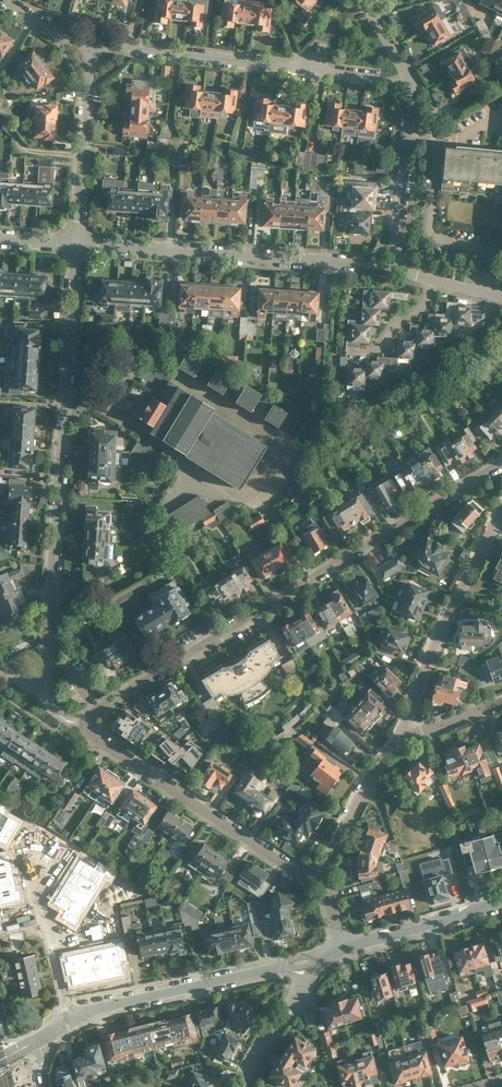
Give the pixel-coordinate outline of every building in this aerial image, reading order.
[(173,0),(158,0),(155,22),(166,23),(167,19),(170,19),(173,0)] [(189,0),(173,0),(170,19),(187,21),(189,0)] [(187,21),(191,22),(190,26),(202,28),(203,19),(207,20),(209,0),(189,0),(187,21)] [(240,0),(225,0),(222,26),(233,27),(233,22),(237,23),(240,0)] [(256,1),(245,0),(240,0),(237,23),(253,25),(256,1)] [(291,3),(287,8),(305,23),(312,14),(308,10),(311,6),(303,0),(287,0),(291,3)] [(466,7),(463,0),(454,0),(460,11),(466,7)] [(501,3),(501,0),(481,0),(480,2),(498,10),(499,10),(501,3)] [(256,1),(253,25),(257,25),(257,31),(268,32),(271,8),(264,7),(265,2),(256,1)] [(426,30),(442,21),(433,6),(413,18),(419,28),(424,26),(426,30)] [(466,7),(460,11),(465,20),(472,17),(466,7)] [(442,21),(426,30),(435,45),(450,36),(450,35),(454,32),(446,18),(442,21)] [(483,18),(476,22),(483,34),(490,30),(483,18)] [(1,59),(12,41),(5,36),(6,35),(0,31),(0,32),(0,58),(1,59)] [(501,49),(501,41),(497,39),(492,52),(493,54),(497,59),(497,60),(501,49)] [(486,58),(493,54),(492,52),(487,43),(480,48),(486,58)] [(453,57),(444,62),(453,77),(474,65),(470,58),(469,58),(463,48),(452,54),(453,57)] [(22,82),(43,65),(33,52),(26,58),(22,56),(13,71),(19,78),(17,79),(20,83),(22,82)] [(493,54),(486,58),(492,68),(499,64),(497,59),(493,54)] [(22,82),(20,83),(20,84),(24,82),(27,86),(29,84),(31,82),(36,88),(38,88),(45,83),(46,84),(46,83),(48,85),(49,85),(51,85),(52,84),(54,82),(53,81),(52,79),(53,78),(43,65),(22,82)] [(474,65),(453,77),(455,81),(451,83),(457,94),(477,82),(473,76),(478,73),(474,65)] [(201,114),(204,92),(199,91),(200,86),(188,84),(187,93),(182,93),(180,106),(184,106),(184,107),(185,107),(193,108),(192,113),(201,114)] [(156,104),(156,92),(150,92),(150,87),(127,85),(126,97),(132,98),(131,102),(149,103),(156,104)] [(220,94),(217,118),(218,118),(218,117),(228,118),(229,113),(234,113),(237,90),(225,89),(225,94),(220,94)] [(217,118),(220,94),(204,92),(201,114),(201,116),(217,118)] [(272,126),(272,123),(274,105),(270,104),(270,99),(258,97),(255,121),(263,122),(263,125),(272,126)] [(9,106),(7,99),(0,104),(0,109),(1,111),(9,106)] [(131,102),(130,118),(148,120),(149,103),(131,102)] [(295,108),(290,107),(288,125),(304,127),(307,104),(296,102),(295,108)] [(343,127),(345,110),(340,109),(341,104),(329,102),(326,125),(334,126),(333,130),(342,131),(342,127),(343,127)] [(34,116),(34,122),(55,123),(56,106),(54,106),(55,105),(54,104),(54,103),(53,103),(52,103),(51,103),(50,103),(49,104),(48,105),(48,106),(47,106),(47,108),(37,107),(36,117),(34,116)] [(274,105),(272,123),(288,125),(290,107),(274,105)] [(9,106),(1,111),(4,115),(8,119),(13,115),(9,106)] [(374,138),(378,108),(366,107),(366,112),(361,112),(358,136),(374,138)] [(361,112),(345,110),(343,127),(342,134),(358,136),(361,112)] [(148,120),(130,118),(130,123),(124,123),(124,135),(147,136),(148,120)] [(55,123),(34,122),(29,121),(29,127),(36,128),(35,136),(45,137),(45,139),(54,139),(55,123)] [(165,151),(167,138),(159,137),(159,142),(160,142),(159,150),(165,151)] [(167,138),(165,151),(172,151),(174,140),(174,139),(167,138)] [(181,141),(181,140),(174,139),(174,140),(172,151),(179,152),(181,141)] [(159,142),(148,140),(147,148),(159,150),(160,142),(159,142)] [(181,141),(179,152),(186,153),(188,141),(181,140),(181,141)] [(237,147),(238,147),(238,144),(230,143),(228,159),(235,159),(237,147)] [(243,157),(250,158),(251,150),(251,145),(243,144),(243,148),(244,148),(243,157)] [(244,148),(243,148),(238,147),(237,147),(235,159),(243,160),(243,157),(244,148)] [(445,171),(443,189),(501,195),(501,155),(447,149),(445,171)] [(267,152),(251,150),(250,158),(254,158),(266,160),(267,154),(267,152)] [(303,165),(305,152),(298,151),(297,164),(303,165)] [(317,157),(318,154),(305,152),(303,165),(303,168),(310,169),(311,156),(317,157)] [(318,167),(325,168),(326,155),(318,154),(317,157),(318,158),(317,166),(318,167)] [(318,158),(317,157),(311,156),(310,169),(324,171),(325,168),(318,167),(317,166),(318,158)] [(252,162),(250,188),(256,188),(257,177),(258,162),(252,162)] [(258,162),(257,177),(265,177),(266,166),(265,166),(265,163),(258,162)] [(9,174),(0,173),(0,208),(7,209),(7,202),(9,180),(9,174)] [(22,203),(23,181),(24,176),(12,175),(12,181),(9,180),(7,202),(22,203)] [(124,189),(125,182),(104,180),(103,194),(105,197),(108,197),(108,209),(123,210),(124,189)] [(354,207),(372,208),(374,193),(376,193),(377,182),(344,180),(344,188),(355,189),(354,206),(354,207)] [(36,204),(38,182),(23,181),(22,203),(36,204)] [(38,182),(36,204),(48,205),(51,202),(52,183),(38,182)] [(153,190),(151,212),(151,218),(165,219),(165,210),(167,210),(167,203),(171,203),(172,187),(170,187),(171,185),(161,185),(161,191),(153,190)] [(217,190),(217,188),(211,188),(210,195),(204,194),(203,199),(202,199),(201,219),(215,220),(217,190)] [(137,211),(139,189),(124,189),(123,210),(137,211)] [(151,212),(153,190),(139,189),(137,211),(147,212),(151,212)] [(217,190),(215,220),(230,221),(231,200),(223,200),(224,194),(223,191),(217,190)] [(201,219),(202,199),(194,198),(194,192),(188,192),(186,218),(201,219)] [(239,201),(231,200),(230,221),(244,222),(246,195),(240,195),(239,201)] [(310,201),(310,204),(308,228),(323,229),(325,203),(327,203),(328,196),(318,195),(317,201),(310,201)] [(280,205),(279,226),(293,227),(295,206),(296,201),(287,200),(287,198),(281,197),(280,205)] [(279,226),(280,205),(273,204),(273,199),(266,198),(264,225),(279,226)] [(308,228),(310,204),(310,200),(304,200),(304,206),(295,206),(293,227),(308,228)] [(354,207),(354,206),(341,205),(341,213),(351,214),(350,232),(369,234),(370,218),(372,218),(372,208),(354,207)] [(2,269),(0,296),(15,297),(16,275),(2,274),(2,269)] [(16,275),(15,297),(29,298),(31,276),(16,275)] [(44,276),(31,276),(29,298),(37,299),(37,301),(51,302),(51,291),(45,291),(45,279),(44,276)] [(146,280),(146,284),(144,307),(152,307),(152,309),(159,310),(161,285),(160,285),(160,281),(146,280)] [(116,304),(117,282),(105,281),(102,283),(101,293),(95,293),(94,305),(108,306),(108,304),(116,304)] [(130,310),(130,305),(132,283),(117,282),(116,304),(115,309),(130,310)] [(146,284),(132,283),(130,305),(144,307),(146,284)] [(195,306),(196,286),(181,285),(179,311),(186,312),(186,311),(194,311),(195,306)] [(209,310),(210,287),(196,286),(195,306),(202,307),(202,314),(208,315),(209,310)] [(223,308),(225,288),(210,287),(209,310),(215,311),(215,308),(223,308)] [(225,288),(223,308),(223,314),(231,314),(231,315),(238,316),(240,289),(225,288)] [(273,311),(274,290),(260,289),(258,316),(266,316),(266,310),(273,311)] [(410,293),(373,290),(364,289),(362,307),(363,307),(363,308),(381,309),(390,310),(391,299),(409,300),(410,293)] [(289,291),(274,290),(273,311),(272,315),(279,315),(279,311),(288,312),(289,291)] [(302,313),(303,292),(289,291),(288,312),(287,318),(301,319),(302,313)] [(303,292),(302,313),(308,313),(308,319),(316,320),(318,293),(303,292)] [(453,306),(454,306),(454,302),(447,301),(446,318),(436,317),(434,335),(451,337),(452,324),(453,306)] [(452,324),(470,325),(471,321),(477,322),(485,318),(485,308),(454,306),(453,306),(452,324)] [(381,309),(363,308),(362,320),(348,319),(348,324),(353,324),(376,326),(380,327),(381,309)] [(31,310),(30,318),(42,319),(42,311),(31,310)] [(168,328),(169,311),(161,311),(160,327),(168,328)] [(169,311),(168,328),(179,328),(180,318),(177,318),(177,312),(169,311)] [(434,335),(436,317),(436,313),(429,313),(428,330),(418,329),(417,329),(416,347),(434,348),(434,338),(434,335)] [(111,323),(112,315),(100,315),(99,322),(111,323)] [(246,338),(247,322),(247,316),(240,316),(239,337),(246,338)] [(14,322),(13,331),(13,336),(17,337),(16,345),(39,346),(39,348),(41,348),(42,332),(37,332),(37,331),(26,330),(26,323),(14,322)] [(375,335),(376,326),(353,324),(352,337),(347,337),(346,348),(360,349),(360,342),(370,343),(371,334),(375,335)] [(417,329),(418,329),(418,325),(411,325),(410,337),(410,341),(398,341),(397,358),(391,358),(390,370),(397,371),(397,358),(415,359),(416,347),(417,329)] [(38,361),(39,346),(16,345),(15,359),(38,361)] [(194,377),(205,359),(189,350),(178,368),(194,377)] [(390,370),(391,358),(377,357),(377,361),(366,361),(366,369),(365,378),(366,378),(383,379),(383,370),(390,370)] [(14,374),(37,375),(38,361),(15,359),(14,374)] [(486,369),(495,376),(499,371),(490,364),(486,369)] [(223,395),(234,377),(218,367),(207,385),(223,395)] [(365,378),(366,369),(349,368),(347,390),(365,391),(366,378),(365,378)] [(484,372),(493,379),(495,376),(486,369),(484,372)] [(489,384),(493,379),(484,372),(480,377),(489,384)] [(36,389),(37,375),(14,374),(13,381),(12,381),(11,387),(36,389)] [(167,406),(154,427),(151,433),(241,488),(267,447),(212,413),(214,408),(170,381),(162,395),(171,401),(167,406)] [(472,384),(467,389),(473,396),(479,391),(472,384)] [(250,412),(262,394),(246,385),(235,402),(250,412)] [(456,392),(451,395),(454,401),(459,398),(456,392)] [(154,427),(167,406),(152,397),(146,406),(140,402),(132,414),(154,427)] [(446,398),(441,401),(444,406),(449,403),(446,398)] [(429,416),(436,412),(429,400),(417,407),(424,417),(428,414),(429,416)] [(278,427),(287,412),(274,403),(265,418),(278,427)] [(489,418),(481,426),(479,424),(473,429),(480,437),(485,433),(491,439),(495,435),(498,439),(501,435),(501,406),(497,411),(489,418)] [(416,418),(410,407),(409,407),(403,411),(409,422),(416,418)] [(10,423),(33,424),(34,409),(10,408),(9,414),(11,414),(10,423)] [(9,437),(32,439),(33,424),(10,423),(9,437)] [(393,429),(392,433),(394,437),(399,438),(401,437),(402,438),(405,436),(398,423),(392,426),(394,428),(393,429)] [(466,462),(474,457),(470,451),(476,448),(471,441),(475,439),(467,426),(464,429),(467,434),(454,442),(466,462)] [(92,449),(116,451),(117,436),(106,435),(106,430),(94,429),(92,449)] [(31,454),(31,451),(32,439),(9,437),(9,452),(31,454)] [(145,451),(149,445),(145,443),(139,440),(135,446),(145,452),(145,451)] [(440,448),(436,450),(444,463),(448,461),(449,463),(455,460),(458,467),(466,462),(454,442),(441,449),(440,448)] [(145,451),(145,452),(150,454),(153,448),(149,445),(145,451)] [(372,445),(367,448),(373,458),(378,455),(372,445)] [(417,455),(420,461),(431,480),(439,475),(437,470),(441,468),(430,448),(417,455)] [(91,464),(114,466),(116,451),(92,449),(92,454),(91,454),(90,464),(91,464)] [(31,454),(9,452),(8,459),(6,460),(6,467),(33,469),(34,451),(31,451),(31,454)] [(426,486),(426,485),(426,483),(431,480),(420,461),(407,469),(418,487),(419,487),(421,488),(426,486)] [(418,487),(407,469),(404,463),(391,471),(403,491),(408,488),(410,492),(418,487)] [(121,466),(114,466),(91,464),(91,467),(90,466),(89,481),(100,482),(100,480),(113,481),(114,472),(119,472),(121,470),(121,466)] [(331,470),(326,473),(329,479),(334,476),(331,470)] [(361,481),(376,505),(381,501),(385,508),(388,509),(393,506),(393,502),(390,498),(396,495),(387,481),(374,489),(372,486),(368,489),(364,483),(367,481),(364,476),(360,478),(362,481),(361,481)] [(362,523),(368,520),(369,519),(367,516),(373,512),(370,508),(376,505),(361,481),(356,484),(361,494),(348,502),(359,520),(360,520),(362,523)] [(288,496),(298,490),(294,484),(284,489),(288,496)] [(30,502),(31,488),(2,486),(2,493),(9,493),(9,501),(15,501),(30,502)] [(289,497),(293,504),(305,497),(301,490),(289,497)] [(124,501),(136,502),(136,494),(125,494),(124,501)] [(168,538),(177,533),(201,518),(210,513),(199,495),(158,521),(168,538)] [(472,531),(477,526),(472,522),(483,510),(472,500),(471,501),(470,500),(466,505),(467,506),(460,513),(459,512),(455,517),(456,518),(452,522),(453,523),(450,525),(457,536),(467,527),(472,531)] [(4,523),(9,523),(28,524),(30,502),(15,501),(14,515),(4,514),(4,523)] [(221,520),(232,514),(233,513),(227,502),(215,510),(219,517),(221,520)] [(356,527),(354,524),(359,520),(348,502),(336,509),(349,531),(356,527)] [(85,527),(110,529),(111,514),(98,513),(98,510),(86,509),(85,527)] [(336,509),(320,520),(326,530),(330,528),(334,536),(340,532),(342,536),(349,531),(336,509)] [(210,513),(201,518),(205,525),(219,517),(215,510),(210,513)] [(240,522),(247,518),(242,510),(235,514),(240,522)] [(314,522),(319,519),(316,513),(310,517),(314,522)] [(252,530),(258,526),(265,522),(260,515),(248,523),(252,530)] [(319,520),(299,532),(312,554),(329,543),(327,540),(330,538),(319,520)] [(26,550),(28,524),(9,523),(8,531),(13,531),(12,545),(18,545),(18,550),(26,550)] [(119,529),(135,531),(136,524),(120,523),(119,529)] [(246,533),(252,530),(248,523),(242,526),(246,533)] [(448,524),(442,528),(451,541),(457,537),(448,524)] [(118,529),(110,529),(85,527),(84,542),(109,544),(109,543),(110,535),(117,536),(118,529)] [(438,535),(443,542),(448,537),(444,532),(438,535)] [(131,540),(130,546),(138,546),(154,543),(154,546),(155,545),(154,534),(138,537),(139,540),(131,540)] [(174,547),(179,555),(194,546),(189,538),(174,547)] [(434,545),(429,538),(410,549),(415,558),(407,563),(403,566),(398,557),(393,560),(398,570),(401,568),(413,573),(415,571),(439,545),(436,543),(434,545)] [(234,540),(233,540),(241,554),(244,552),(238,542),(236,543),(234,540)] [(109,544),(84,542),(83,556),(84,556),(84,563),(94,564),(94,565),(105,566),(106,562),(112,562),(114,543),(109,543),(109,544)] [(280,543),(265,552),(279,573),(286,569),(284,565),(291,561),(280,543)] [(438,575),(448,555),(440,551),(442,548),(439,545),(415,571),(429,577),(431,572),(438,575)] [(265,552),(250,561),(261,579),(268,575),(271,578),(279,573),(265,552)] [(501,555),(501,556),(492,576),(501,581),(501,555)] [(231,574),(242,593),(249,588),(247,584),(252,581),(256,578),(243,558),(236,563),(235,565),(238,570),(231,574)] [(388,563),(393,573),(398,570),(393,560),(388,563)] [(382,566),(388,576),(393,573),(388,563),(382,566)] [(383,579),(388,576),(382,566),(377,570),(383,579)] [(22,567),(8,573),(7,572),(0,575),(0,595),(14,589),(19,587),(15,578),(25,574),(22,567)] [(230,600),(242,593),(231,574),(219,582),(230,600)] [(358,607),(377,596),(365,577),(352,585),(357,593),(352,597),(358,607)] [(159,603),(135,618),(146,637),(170,622),(171,623),(172,622),(175,623),(178,621),(178,619),(188,613),(184,606),(187,603),(173,581),(153,593),(153,594),(150,596),(154,603),(158,601),(159,603)] [(219,582),(205,590),(201,588),(197,590),(204,601),(210,598),(213,604),(218,601),(221,606),(230,600),(219,582)] [(429,593),(409,583),(405,591),(401,589),(398,595),(402,596),(423,606),(429,593)] [(0,595),(0,600),(11,625),(22,620),(10,591),(14,589),(0,595)] [(327,601),(339,621),(352,613),(338,590),(330,594),(333,598),(327,601)] [(423,606),(402,596),(399,602),(396,601),(393,608),(417,619),(423,606)] [(322,605),(320,601),(312,605),(321,620),(318,622),(322,629),(326,627),(326,628),(339,621),(327,601),(322,605)] [(79,623),(88,623),(89,605),(80,605),(79,623)] [(302,616),(300,613),(293,617),(306,639),(313,635),(316,640),(320,637),(326,646),(330,643),(322,629),(318,622),(315,624),(309,613),(302,616)] [(293,647),(306,639),(293,617),(285,621),(288,625),(282,628),(293,647)] [(490,644),(490,627),(483,627),(483,622),(474,622),(474,627),(462,627),(462,631),(461,631),(460,645),(463,645),(463,648),(470,648),(470,644),(490,644)] [(349,625),(343,628),(349,638),(355,634),(349,625)] [(349,638),(343,628),(338,632),(342,640),(343,639),(346,644),(351,641),(349,638)] [(404,652),(409,638),(388,629),(385,638),(383,637),(381,643),(382,644),(380,649),(391,654),(394,648),(404,652)] [(144,640),(133,634),(130,636),(136,645),(144,641),(144,640)] [(114,644),(127,665),(134,661),(132,658),(137,654),(126,636),(114,644)] [(214,697),(217,695),(222,692),(222,693),(223,693),(223,692),(229,692),(233,691),(235,691),(239,689),(245,704),(244,704),(245,705),(247,704),(254,701),(260,698),(264,695),(266,694),(272,688),(271,688),(260,677),(265,672),(268,668),(269,667),(268,667),(271,663),(272,663),(271,662),(276,660),(280,657),(269,639),(266,641),(265,639),(266,639),(266,638),(260,642),(258,638),(251,643),(253,646),(247,649),(247,650),(248,650),(245,655),(242,658),(240,660),(239,660),(239,661),(238,659),(234,661),(235,663),(231,664),(229,665),(225,666),(222,666),(222,665),(216,668),(214,665),(207,669),(209,672),(203,676),(203,677),(204,676),(205,678),(202,680),(213,697),(214,697)] [(497,644),(501,656),(488,661),(492,673),(487,674),(490,682),(495,681),(495,682),(501,680),(501,640),(497,644)] [(119,670),(127,665),(114,644),(101,652),(112,670),(117,666),(119,670)] [(297,664),(303,661),(300,656),(294,659),(297,664)] [(288,662),(295,674),(300,670),(294,658),(288,662)] [(289,677),(295,674),(288,662),(282,665),(289,677)] [(472,677),(470,669),(461,666),(458,673),(472,677)] [(380,674),(377,672),(377,671),(371,678),(374,681),(373,682),(388,696),(393,696),(397,692),(396,687),(401,682),(386,668),(380,674)] [(465,688),(467,682),(441,674),(433,700),(441,703),(442,699),(455,703),(459,690),(461,691),(463,687),(465,688)] [(178,693),(172,683),(164,688),(166,690),(161,693),(170,708),(171,711),(178,707),(176,704),(182,701),(182,700),(184,698),(180,691),(178,693)] [(375,722),(381,715),(378,713),(384,706),(381,704),(383,701),(371,689),(356,705),(375,722)] [(147,698),(156,713),(158,716),(170,708),(161,693),(156,696),(154,693),(147,698)] [(208,700),(215,712),(221,708),(214,697),(213,697),(208,700)] [(210,715),(215,712),(208,700),(203,703),(203,704),(208,715),(210,715)] [(307,705),(312,709),(316,705),(311,701),(307,705)] [(141,713),(142,711),(145,708),(139,703),(134,708),(141,713)] [(308,713),(312,709),(307,705),(304,709),(308,713)] [(346,716),(332,706),(331,705),(326,710),(340,722),(345,718),(360,732),(365,726),(369,729),(375,722),(356,705),(346,716)] [(142,711),(144,712),(148,716),(151,713),(145,708),(142,711)] [(308,714),(308,713),(304,709),(300,713),(304,717),(308,714)] [(132,727),(137,719),(125,710),(118,721),(116,719),(112,726),(114,727),(113,729),(126,737),(133,728),(132,727)] [(183,710),(175,715),(178,721),(183,717),(186,716),(183,710)] [(216,714),(221,727),(227,725),(222,712),(220,711),(216,714)] [(211,717),(215,729),(221,727),(216,714),(211,717)] [(327,725),(323,729),(320,733),(342,753),(346,756),(347,756),(349,753),(350,751),(350,749),(351,747),(352,746),(350,744),(352,742),(336,727),(340,723),(331,714),(323,722),(327,725)] [(183,717),(178,721),(185,732),(191,728),(183,717)] [(207,729),(210,733),(215,729),(211,717),(204,721),(207,729)] [(133,728),(126,737),(139,746),(139,744),(140,745),(143,745),(146,741),(145,739),(144,738),(145,736),(147,738),(148,738),(152,731),(152,730),(150,729),(151,728),(138,719),(132,727),(133,728)] [(205,737),(210,733),(207,729),(204,721),(203,721),(197,726),(205,737)] [(0,729),(0,744),(6,747),(16,731),(4,723),(0,729)] [(29,739),(16,731),(6,747),(10,751),(11,750),(18,755),(29,739)] [(302,731),(296,738),(309,749),(315,741),(302,731)] [(189,773),(204,750),(190,740),(182,747),(177,741),(174,743),(163,735),(151,753),(153,755),(152,757),(152,759),(156,762),(158,761),(159,759),(164,763),(165,763),(169,759),(173,763),(172,763),(173,764),(173,763),(176,765),(175,767),(175,769),(179,772),(181,771),(183,769),(189,773)] [(27,769),(41,748),(29,739),(18,755),(14,761),(27,769)] [(236,746),(230,746),(230,752),(247,749),(257,747),(255,741),(241,745),(236,746)] [(478,745),(476,744),(472,746),(471,748),(465,750),(474,774),(476,778),(479,777),(482,783),(492,779),(486,765),(491,763),(486,751),(482,753),(478,745)] [(474,774),(465,750),(464,747),(463,748),(461,747),(457,748),(456,751),(454,751),(454,752),(448,755),(446,759),(449,765),(446,766),(450,775),(451,774),(452,777),(463,773),(465,778),(474,774)] [(41,748),(27,769),(39,778),(43,772),(53,756),(41,748)] [(337,777),(342,771),(316,749),(311,755),(317,760),(313,765),(316,768),(311,774),(320,782),(316,788),(325,795),(339,778),(337,777)] [(55,756),(53,756),(43,772),(55,780),(63,785),(70,774),(62,769),(66,764),(60,760),(61,758),(56,755),(55,756)] [(224,767),(226,764),(219,759),(215,765),(213,763),(201,781),(209,787),(209,786),(217,791),(220,787),(220,788),(225,780),(227,781),(235,769),(230,766),(229,767),(228,766),(226,768),(224,767)] [(428,787),(438,777),(429,768),(427,770),(419,762),(404,777),(412,785),(410,787),(417,794),(427,785),(428,787)] [(239,778),(246,767),(240,764),(234,774),(239,778)] [(492,769),(500,791),(501,790),(501,773),(501,769),(499,766),(492,769)] [(96,800),(113,773),(107,769),(105,771),(99,767),(83,791),(96,800)] [(258,783),(262,786),(268,777),(264,775),(260,781),(247,772),(234,792),(246,800),(258,783)] [(113,773),(96,800),(108,808),(125,784),(119,780),(120,778),(113,773)] [(12,792),(16,786),(11,782),(6,788),(7,788),(4,793),(9,797),(12,792)] [(267,796),(259,791),(262,786),(258,783),(246,800),(265,813),(269,808),(272,809),(276,803),(282,794),(273,788),(267,796)] [(445,783),(438,786),(443,798),(451,795),(445,783)] [(319,824),(324,815),(322,814),(325,809),(310,800),(313,795),(304,789),(296,785),(292,791),(301,796),(298,801),(304,804),(300,812),(319,824)] [(16,786),(12,792),(17,795),(21,789),(16,786)] [(132,816),(145,797),(133,789),(117,814),(129,822),(132,816)] [(61,805),(68,810),(79,795),(71,790),(61,805)] [(451,795),(443,798),(448,808),(455,805),(451,795)] [(157,805),(145,797),(132,816),(140,821),(136,826),(141,830),(157,805)] [(13,834),(19,822),(5,814),(9,807),(0,803),(0,826),(13,834)] [(479,813),(477,807),(460,812),(462,818),(479,813)] [(158,826),(162,829),(170,835),(181,818),(169,809),(158,826)] [(106,820),(110,814),(106,811),(102,817),(106,820)] [(300,812),(295,820),(285,814),(282,818),(304,832),(309,835),(312,830),(314,832),(319,824),(300,812)] [(110,814),(106,820),(103,825),(108,828),(116,817),(110,814)] [(476,818),(479,829),(484,828),(482,817),(476,818)] [(194,826),(181,818),(170,835),(177,839),(173,845),(183,852),(188,845),(183,842),(194,826)] [(304,832),(282,818),(279,825),(272,821),(269,826),(297,843),(304,832)] [(62,829),(55,825),(52,829),(60,833),(62,829)] [(7,845),(13,834),(0,826),(0,841),(7,845)] [(142,836),(140,839),(146,844),(154,832),(148,828),(142,836)] [(395,853),(400,851),(396,839),(390,841),(390,842),(387,843),(385,842),(388,834),(369,828),(364,842),(385,849),(395,853)] [(456,829),(450,830),(453,843),(460,841),(456,829)] [(130,855),(140,839),(142,836),(136,832),(128,845),(124,851),(125,852),(124,853),(128,856),(129,855),(130,855)] [(490,870),(495,868),(495,867),(501,865),(501,853),(498,842),(501,841),(501,832),(480,838),(490,870)] [(469,850),(475,873),(484,870),(484,871),(490,870),(480,838),(460,843),(462,852),(469,850)] [(88,843),(81,839),(78,843),(85,847),(88,843)] [(364,842),(359,854),(359,855),(360,856),(367,858),(368,858),(378,861),(380,855),(383,856),(385,849),(364,842)] [(205,871),(217,852),(205,844),(197,856),(193,853),(187,863),(201,873),(205,871)] [(215,886),(220,880),(223,874),(222,873),(230,860),(217,852),(205,871),(202,876),(210,881),(209,882),(215,886)] [(0,856),(0,866),(11,864),(9,854),(0,856)] [(373,879),(380,877),(379,876),(377,866),(378,865),(379,861),(378,861),(368,858),(367,858),(360,856),(359,867),(358,867),(361,882),(373,879)] [(81,859),(74,871),(95,883),(102,873),(106,876),(111,868),(99,861),(95,867),(81,859)] [(448,859),(441,861),(442,866),(423,872),(425,880),(424,880),(431,903),(437,901),(437,900),(448,897),(442,876),(446,875),(445,874),(452,872),(448,859)] [(241,874),(243,875),(251,880),(246,888),(261,897),(269,884),(263,880),(264,879),(266,875),(267,873),(249,861),(241,874)] [(0,866),(0,876),(13,873),(11,864),(0,866)] [(404,871),(399,872),(404,888),(391,892),(396,911),(411,907),(406,888),(411,886),(407,870),(404,871)] [(74,871),(67,881),(88,894),(95,883),(74,871)] [(0,876),(0,885),(15,882),(13,873),(0,876)] [(168,896),(178,880),(172,876),(162,892),(168,896)] [(373,881),(383,916),(384,915),(396,911),(391,892),(379,896),(377,890),(382,888),(379,880),(380,880),(380,877),(373,879),(373,880),(374,880),(374,881),(373,881)] [(67,881),(60,892),(82,905),(88,894),(67,881)] [(365,921),(383,916),(373,881),(359,886),(365,905),(363,906),(365,911),(362,911),(365,921)] [(0,885),(0,894),(20,890),(17,890),(15,882),(0,885)] [(0,894),(0,904),(22,900),(20,890),(0,894)] [(60,892),(53,904),(65,911),(62,917),(75,926),(80,919),(75,916),(82,905),(60,892)] [(272,918),(289,915),(288,910),(292,903),(278,893),(270,906),(272,918)] [(255,910),(257,921),(261,920),(260,915),(261,915),(268,904),(262,900),(261,901),(260,902),(255,910)] [(183,901),(179,909),(180,910),(189,915),(196,919),(202,918),(204,914),(183,901)] [(252,909),(255,910),(260,902),(248,904),(249,909),(252,909)] [(257,921),(255,910),(252,909),(249,909),(252,923),(257,921)] [(166,929),(170,950),(171,952),(179,950),(180,953),(186,952),(182,934),(186,933),(185,926),(191,925),(189,915),(180,910),(183,922),(174,924),(174,927),(166,929)] [(196,919),(189,915),(191,925),(192,928),(198,927),(197,920),(196,919)] [(289,915),(272,918),(269,919),(273,936),(276,935),(277,938),(293,935),(289,915)] [(130,916),(122,918),(125,932),(132,931),(134,939),(138,938),(139,943),(142,956),(156,953),(151,930),(142,932),(142,929),(140,921),(131,923),(130,916)] [(234,927),(238,949),(246,947),(246,946),(253,944),(248,922),(243,923),(242,918),(233,920),(234,927)] [(257,921),(260,936),(266,935),(263,920),(261,920),(257,921)] [(255,937),(260,936),(257,921),(252,923),(255,937)] [(220,930),(218,931),(222,951),(231,949),(232,950),(238,949),(234,927),(227,929),(227,926),(220,928),(220,930)] [(166,927),(151,930),(156,953),(170,950),(166,929),(166,927)] [(222,951),(218,931),(211,932),(210,930),(204,931),(208,954),(213,953),(213,955),(223,953),(222,951)] [(12,944),(24,941),(21,931),(0,936),(0,946),(12,944)] [(12,944),(12,945),(15,955),(26,953),(24,941),(12,944)] [(483,943),(476,945),(474,943),(470,945),(470,946),(468,947),(476,972),(483,970),(485,976),(493,974),(497,989),(501,988),(501,981),(498,966),(497,966),(496,960),(489,962),(483,943)] [(118,951),(106,953),(111,978),(124,975),(121,961),(128,960),(124,944),(117,945),(118,951)] [(476,972),(468,947),(466,947),(465,946),(461,947),(460,949),(454,951),(455,955),(458,966),(461,975),(466,973),(468,974),(476,972)] [(429,992),(446,987),(442,972),(443,971),(438,952),(428,955),(427,954),(425,952),(421,953),(419,956),(420,957),(419,957),(424,977),(425,977),(429,992)] [(106,953),(93,956),(98,980),(111,978),(106,953)] [(458,966),(455,955),(447,958),(450,968),(458,966)] [(42,992),(38,974),(34,956),(15,960),(17,969),(2,973),(4,980),(19,976),(24,996),(42,992)] [(93,956),(80,958),(86,983),(98,980),(93,956)] [(80,958),(64,962),(67,976),(70,976),(73,986),(86,983),(80,958)] [(399,990),(416,986),(410,963),(401,966),(400,964),(397,962),(393,963),(392,966),(392,967),(391,967),(397,987),(398,986),(399,990)] [(385,998),(392,996),(385,974),(378,976),(378,974),(376,973),(373,974),(372,976),(372,977),(370,978),(374,990),(371,991),(373,998),(376,997),(376,999),(385,997),(385,998)] [(450,993),(453,1004),(460,1002),(457,991),(450,993)] [(364,1010),(362,1004),(360,995),(357,994),(351,996),(350,998),(350,999),(347,1000),(347,998),(344,996),(337,998),(346,1026),(354,1024),(353,1020),(366,1016),(364,1010)] [(485,995),(466,1001),(470,1012),(477,1009),(476,1007),(488,1003),(485,995)] [(346,1026),(337,998),(330,1000),(329,1003),(329,1005),(319,1008),(322,1017),(324,1016),(328,1027),(336,1025),(337,1029),(346,1026)] [(226,1024),(254,1006),(252,1002),(250,1003),(248,1000),(225,1005),(228,1017),(224,1018),(226,1024)] [(433,1001),(426,1003),(428,1011),(435,1009),(433,1001)] [(402,1019),(408,1018),(405,1005),(398,1006),(402,1019)] [(201,1029),(203,1037),(208,1036),(206,1030),(209,1029),(208,1024),(222,1020),(218,1006),(197,1012),(201,1029)] [(226,1024),(230,1027),(232,1024),(242,1032),(257,1015),(255,1011),(257,1010),(254,1006),(226,1024)] [(423,1022),(436,1018),(434,1011),(421,1014),(423,1022)] [(182,1017),(166,1021),(173,1047),(197,1042),(197,1041),(199,1041),(198,1037),(200,1037),(198,1027),(194,1028),(191,1015),(188,1015),(187,1014),(183,1015),(182,1017)] [(420,1015),(413,1017),(416,1027),(423,1025),(420,1015)] [(491,1019),(493,1026),(499,1024),(497,1017),(491,1019)] [(159,1022),(148,1025),(153,1048),(164,1046),(164,1050),(173,1047),(166,1021),(165,1021),(164,1020),(160,1021),(159,1022)] [(376,1037),(382,1035),(385,1034),(381,1022),(373,1025),(376,1037)] [(153,1048),(148,1025),(135,1028),(134,1027),(130,1028),(130,1030),(126,1030),(133,1058),(144,1055),(143,1051),(153,1048)] [(427,1037),(423,1025),(416,1027),(419,1039),(427,1037)] [(429,1044),(439,1041),(435,1028),(425,1031),(429,1044)] [(133,1058),(126,1030),(113,1034),(112,1032),(108,1033),(107,1035),(105,1036),(111,1060),(125,1056),(126,1060),(133,1058)] [(229,1030),(226,1035),(234,1039),(237,1034),(229,1030)] [(326,1046),(330,1044),(326,1031),(318,1034),(323,1047),(326,1046)] [(371,1046),(378,1044),(374,1031),(368,1033),(371,1046)] [(496,1031),(481,1036),(488,1057),(488,1056),(490,1062),(498,1059),(497,1054),(501,1052),(501,1051),(496,1031)] [(227,1060),(237,1041),(234,1039),(226,1035),(225,1034),(214,1053),(227,1060)] [(310,1073),(313,1068),(308,1065),(309,1063),(307,1061),(314,1049),(304,1043),(307,1039),(298,1034),(295,1038),(283,1056),(310,1073)] [(386,1046),(382,1035),(376,1037),(380,1048),(386,1046)] [(461,1037),(447,1041),(437,1044),(444,1066),(458,1062),(459,1064),(462,1065),(467,1064),(469,1061),(461,1037)] [(424,1053),(420,1041),(404,1046),(413,1076),(421,1074),(421,1075),(423,1074),(424,1077),(430,1075),(429,1072),(431,1072),(425,1052),(424,1053)] [(86,1053),(92,1073),(96,1072),(97,1073),(99,1074),(106,1072),(107,1070),(105,1064),(100,1044),(84,1048),(86,1053)] [(330,1044),(326,1046),(328,1055),(337,1053),(336,1044),(330,1045),(330,1044)] [(403,1083),(402,1080),(404,1080),(404,1079),(413,1076),(404,1046),(387,1051),(391,1062),(389,1063),(395,1083),(396,1082),(397,1085),(403,1083)] [(354,1061),(355,1063),(360,1084),(370,1082),(372,1083),(376,1082),(377,1080),(372,1057),(371,1057),(370,1051),(362,1053),(363,1059),(354,1061)] [(92,1073),(86,1053),(79,1055),(78,1057),(78,1058),(75,1059),(73,1063),(77,1080),(74,1080),(76,1086),(81,1086),(86,1085),(84,1079),(93,1077),(92,1073)] [(283,1056),(272,1075),(272,1076),(270,1080),(278,1086),(281,1081),(290,1086),(291,1086),(298,1075),(300,1077),(302,1075),(306,1078),(310,1073),(283,1056)] [(179,1067),(179,1068),(185,1067),(182,1057),(177,1058),(179,1067)] [(179,1067),(177,1058),(171,1059),(173,1068),(179,1067)] [(355,1063),(346,1065),(345,1060),(337,1062),(339,1067),(338,1067),(342,1086),(351,1086),(360,1084),(355,1063)] [(201,1070),(193,1067),(191,1072),(189,1072),(188,1075),(187,1074),(186,1075),(183,1074),(181,1079),(192,1082),(190,1086),(215,1086),(217,1080),(200,1075),(201,1070)] [(128,1070),(131,1078),(138,1077),(136,1068),(128,1070)] [(150,1076),(159,1074),(157,1068),(149,1069),(150,1076)] [(167,1079),(180,1076),(178,1068),(165,1072),(167,1079)] [(58,1086),(76,1086),(74,1080),(73,1080),(71,1074),(69,1075),(67,1069),(57,1072),(58,1078),(56,1078),(58,1086)] [(115,1084),(123,1082),(120,1072),(113,1074),(115,1084)]
